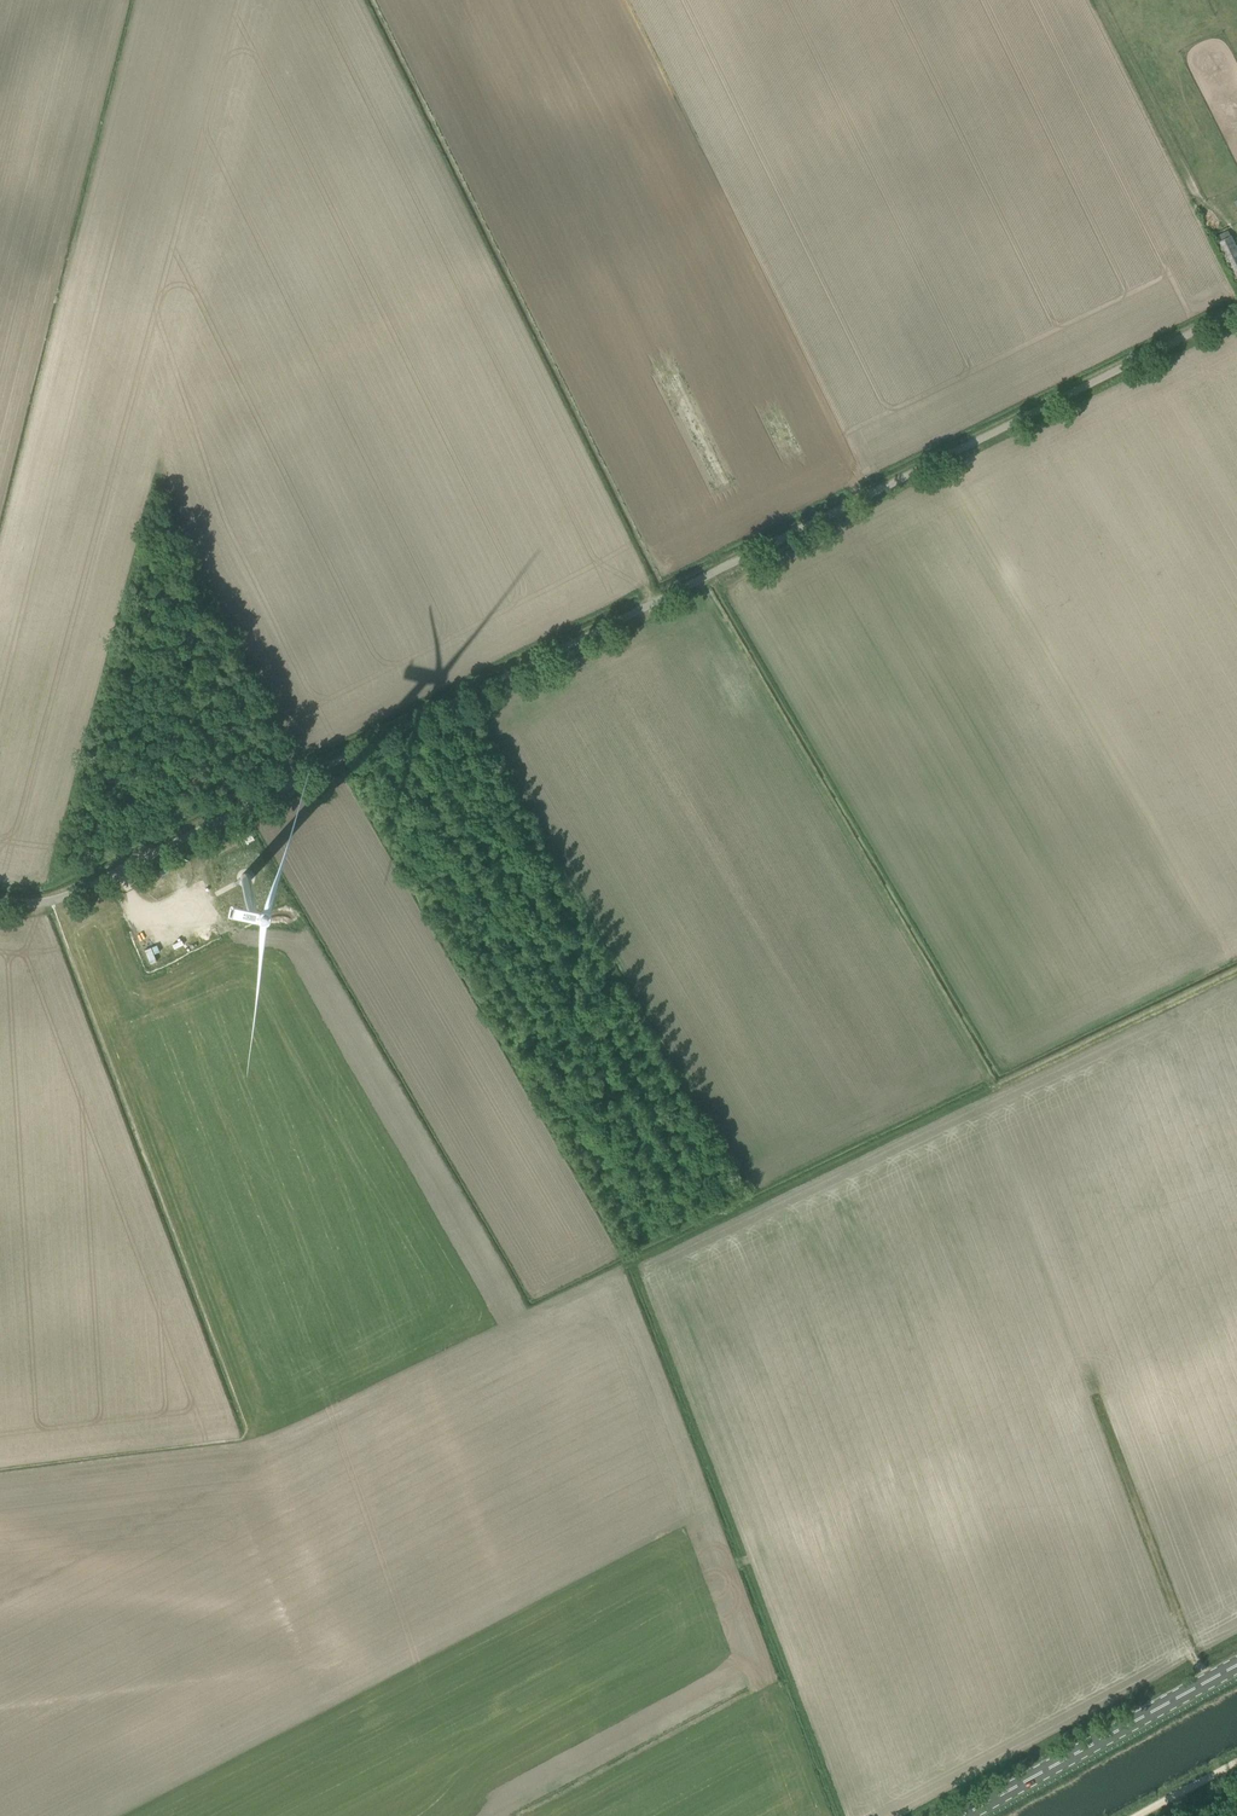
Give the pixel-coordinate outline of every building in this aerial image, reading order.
[(1235,281),(1236,286),(1236,251),(1230,237),(1216,243),(1235,281)] [(239,830),(246,843),(254,839),(248,826),(239,830)] [(174,862),(157,871),(161,879),(178,870),(174,862)] [(245,884),(247,884),(248,884),(249,883),(250,882),(251,881),(251,880),(251,879),(252,878),(251,877),(251,876),(251,875),(250,874),(249,874),(248,873),(247,872),(245,872),(244,872),(243,873),(242,873),(242,874),(241,874),(240,875),(240,876),(240,877),(239,878),(240,879),(240,880),(240,881),(241,882),(242,883),(242,884),(243,884),(244,884),(245,884)]
